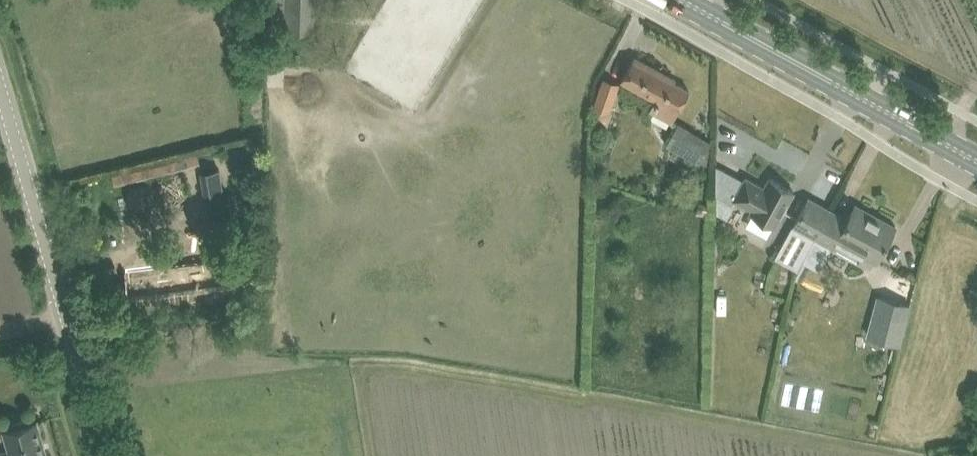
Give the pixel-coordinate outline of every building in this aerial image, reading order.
[(284,29),(317,29),(317,0),(285,0),(284,29)] [(635,56),(622,79),(655,97),(649,108),(671,121),(689,89),(674,81),(675,78),(635,56)] [(604,78),(595,104),(609,110),(619,83),(604,78)] [(678,124),(667,144),(700,161),(710,141),(678,124)] [(113,174),(115,185),(201,164),(198,153),(113,174)] [(718,195),(717,211),(728,217),(737,200),(734,198),(744,180),(718,165),(718,195)] [(223,191),(220,168),(200,171),(203,194),(223,191)] [(751,212),(775,225),(794,191),(770,177),(764,187),(746,177),(744,180),(734,198),(737,200),(753,208),(751,212)] [(809,197),(799,214),(793,226),(814,237),(829,209),(830,210),(830,209),(809,197)] [(829,209),(814,237),(815,238),(803,260),(820,269),(832,247),(833,247),(837,240),(876,261),(896,225),(895,225),(894,227),(856,206),(857,204),(856,203),(847,219),(830,210),(829,209)] [(166,259),(144,261),(124,263),(128,297),(228,287),(225,260),(208,261),(207,253),(171,256),(172,265),(167,265),(166,259)] [(2,431),(8,448),(0,450),(0,455),(46,455),(36,421),(27,424),(25,419),(13,423),(14,428),(2,431)]
